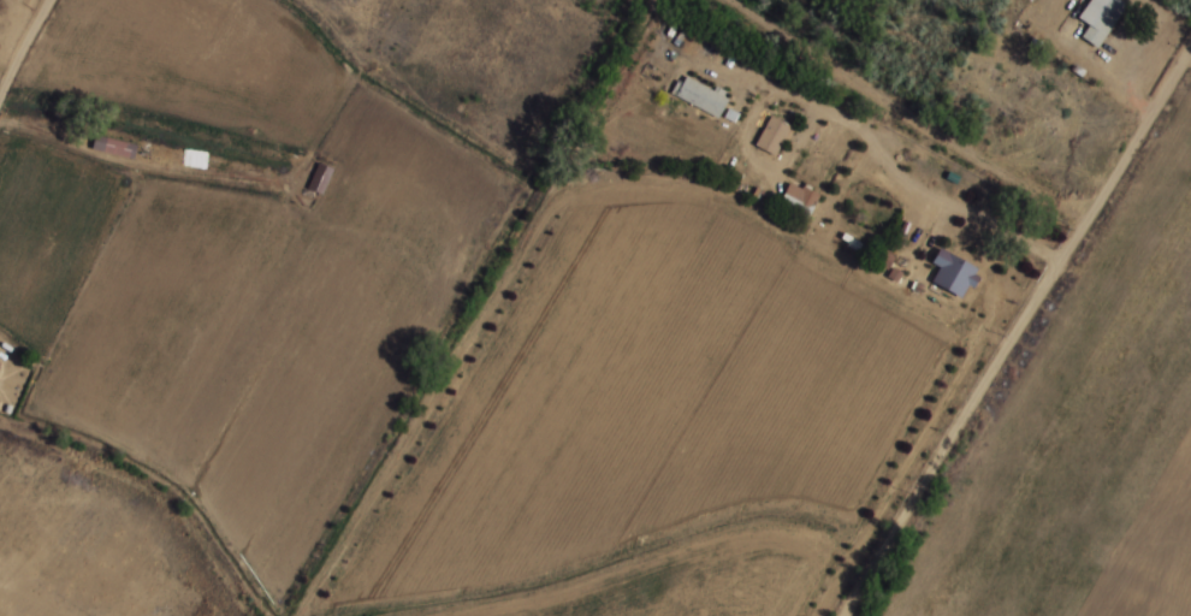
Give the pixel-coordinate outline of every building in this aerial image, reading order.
[(1129,4),(1123,0),(1091,0),(1079,18),(1089,25),(1081,37),(1098,49),(1129,4)] [(672,98),(721,115),(729,94),(679,76),(672,98)] [(775,157),(794,129),(773,115),(754,143),(775,157)] [(92,149),(133,159),(137,145),(96,134),(92,149)] [(333,170),(319,162),(306,187),(321,195),(333,170)] [(814,205),(787,190),(781,202),(808,217),(814,205)] [(977,267),(947,254),(935,283),(964,296),(977,267)]
